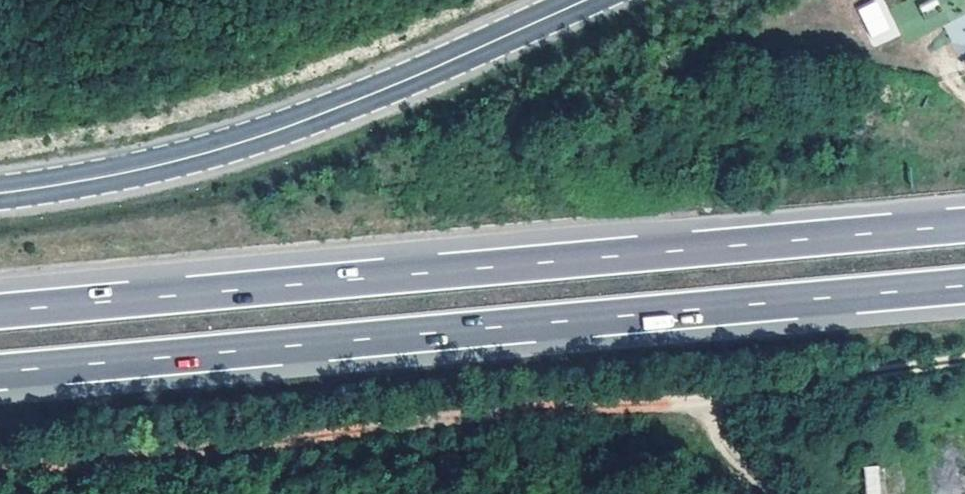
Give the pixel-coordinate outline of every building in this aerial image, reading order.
[(856,7),(875,47),(901,35),(884,0),(872,0),(856,7)] [(943,25),(955,49),(964,44),(964,14),(943,25)] [(879,464),(864,465),(866,493),(881,493),(879,464)]
